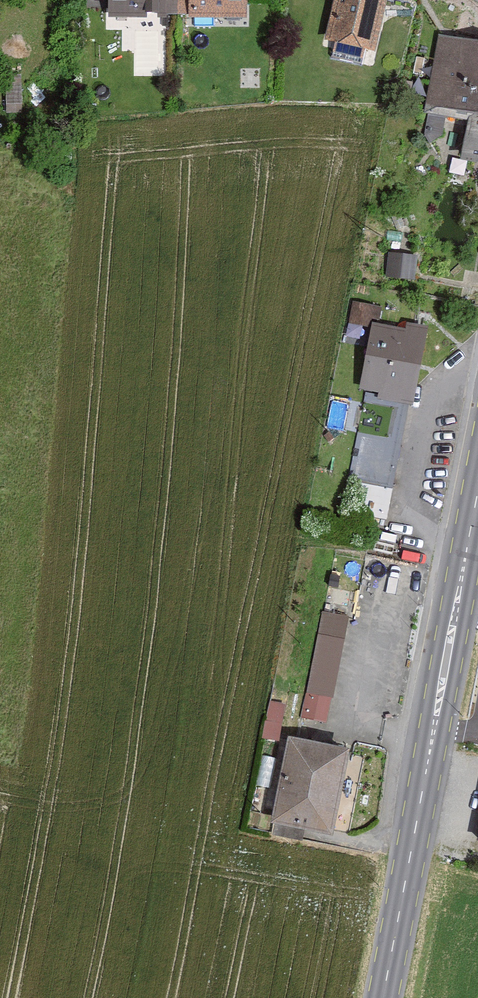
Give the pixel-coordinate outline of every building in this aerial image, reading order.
[(109,19),(165,20),(165,0),(110,0),(109,19)] [(245,0),(191,0),(191,20),(246,20),(245,0)] [(325,51),(375,61),(389,0),(336,0),(325,51)] [(442,33),(426,105),(472,115),(463,157),(477,161),(477,40),(442,33)] [(418,254),(390,252),(388,274),(416,276),(418,254)] [(407,329),(374,322),(362,387),(367,388),(381,391),(380,398),(409,403),(413,404),(428,325),(408,322),(407,329)] [(381,391),(367,388),(345,508),(388,515),(409,403),(380,398),(381,391)] [(318,607),(302,715),(331,720),(347,611),(318,607)] [(277,736),(285,702),(272,699),(264,733),(277,736)] [(352,750),(289,738),(273,820),(336,832),(352,750)]
